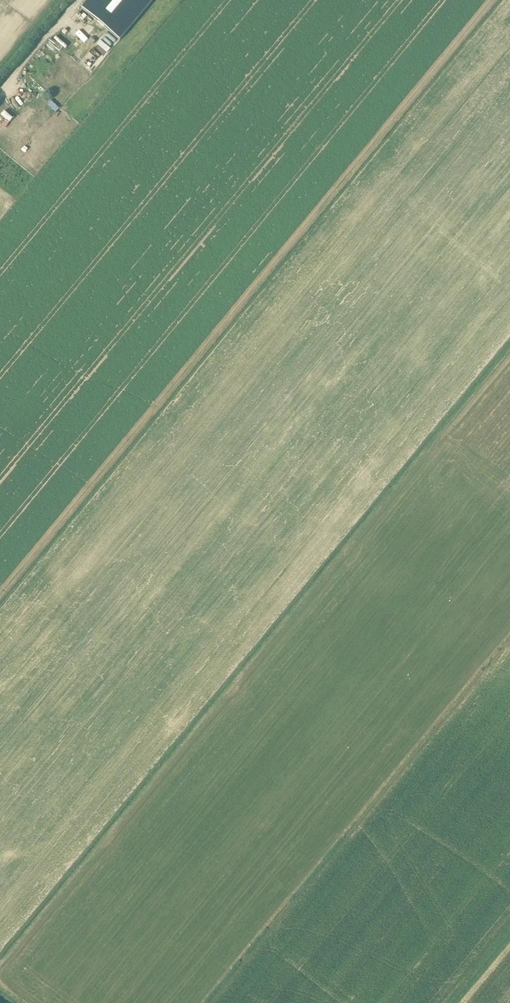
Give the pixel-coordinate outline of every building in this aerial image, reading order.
[(81,8),(120,40),(154,0),(88,0),(81,8)] [(32,126),(2,101),(0,104),(0,145),(1,143),(11,151),(17,145),(23,150),(31,142),(27,139),(36,129),(32,126)]
